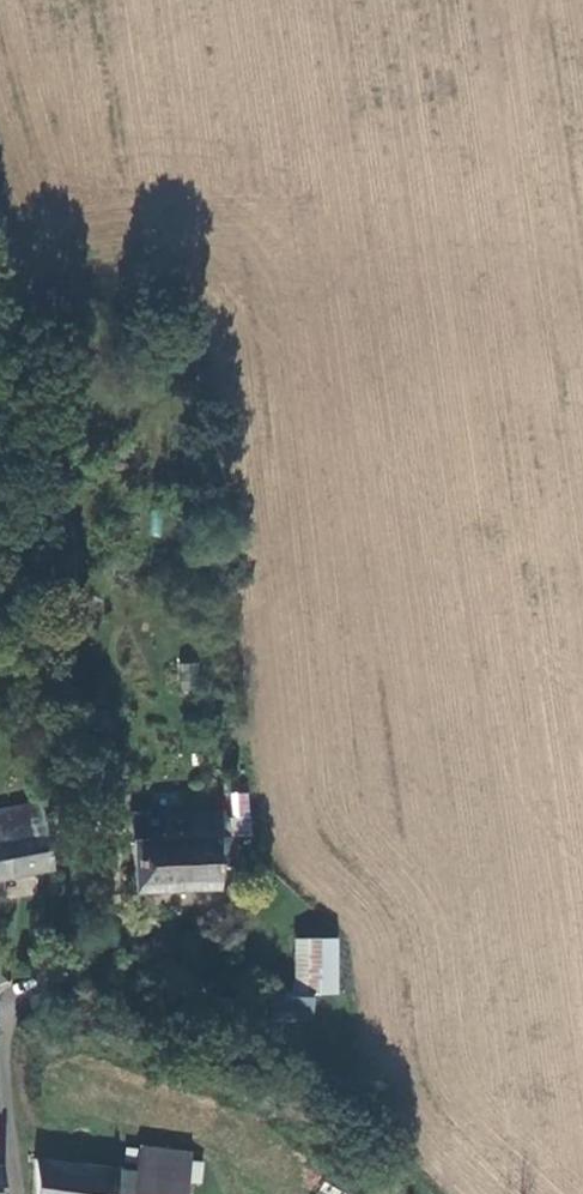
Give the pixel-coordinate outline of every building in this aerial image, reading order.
[(231,830),(248,831),(249,791),(232,791),(231,830)] [(31,860),(23,793),(0,800),(0,869),(31,860)] [(210,877),(209,830),(178,829),(177,797),(126,797),(126,827),(126,877),(210,877)] [(293,940),(293,999),(311,999),(338,999),(338,940),(293,940)] [(179,975),(179,984),(186,988),(193,987),(198,983),(198,974),(194,969),(185,969),(179,975)] [(263,997),(262,1021),(309,1023),(311,999),(293,999),(263,997)] [(190,1152),(137,1146),(133,1173),(116,1170),(113,1193),(186,1193),(190,1152)] [(116,1170),(33,1160),(33,1193),(113,1193),(116,1170)] [(316,1193),(357,1193),(358,1192),(327,1175),(316,1193)]
